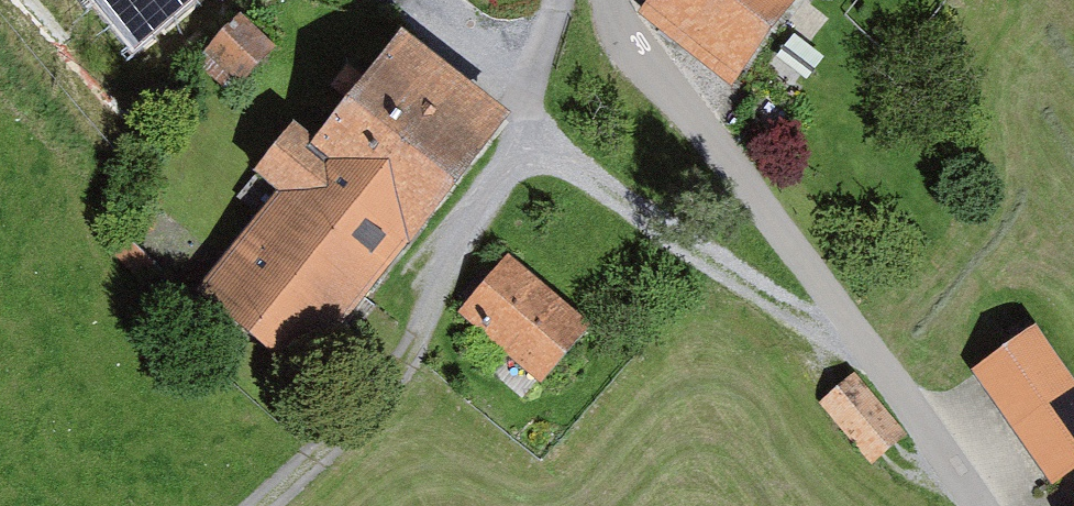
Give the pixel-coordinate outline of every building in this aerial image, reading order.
[(135,49),(192,0),(94,0),(135,49)] [(639,11),(730,82),(794,0),(647,0),(639,11)] [(240,11),(205,50),(242,83),(277,44),(240,11)] [(343,98),(312,138),(416,221),(504,111),(400,33),(365,79),(346,65),(329,88),(343,98)] [(312,138),(292,122),(255,169),(279,187),(198,288),(299,368),(416,221),(312,138)] [(111,252),(151,286),(163,272),(124,238),(111,252)] [(593,323),(505,252),(457,310),(546,381),(593,323)] [(973,368),(1053,483),(1073,469),(1073,376),(1038,324),(973,368)] [(903,427),(859,377),(826,405),(870,455),(887,441),(903,427)]
